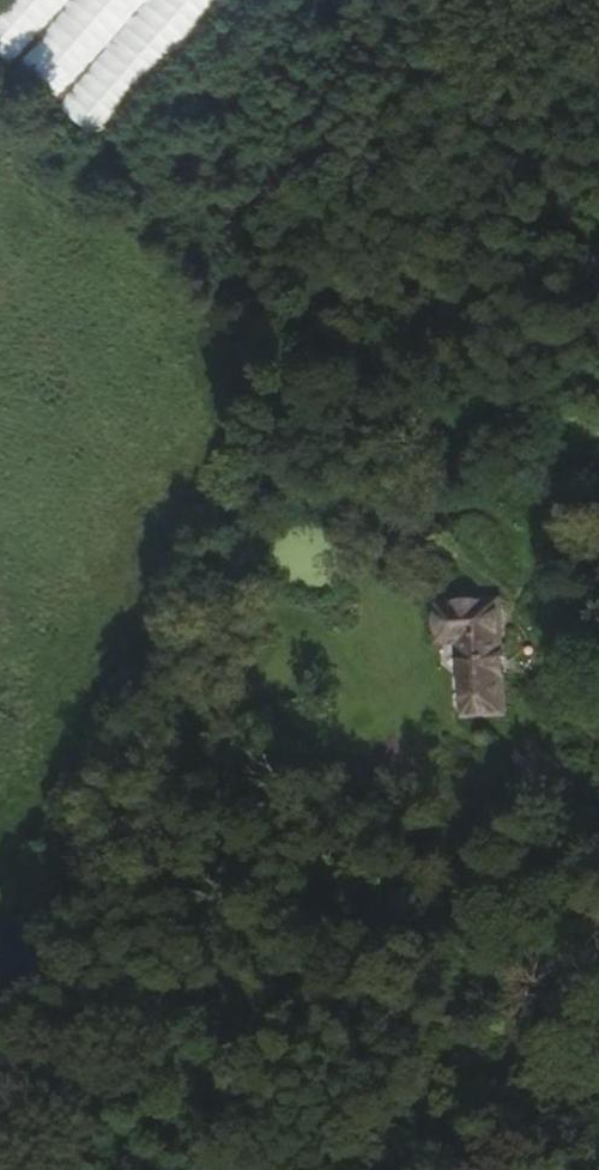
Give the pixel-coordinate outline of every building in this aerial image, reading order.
[(245,0),(23,0),(0,29),(0,46),(131,150),(245,0)] [(18,0),(0,0),(0,23),(18,0)] [(505,753),(502,645),(443,646),(444,682),(465,682),(466,754),(505,753)]
